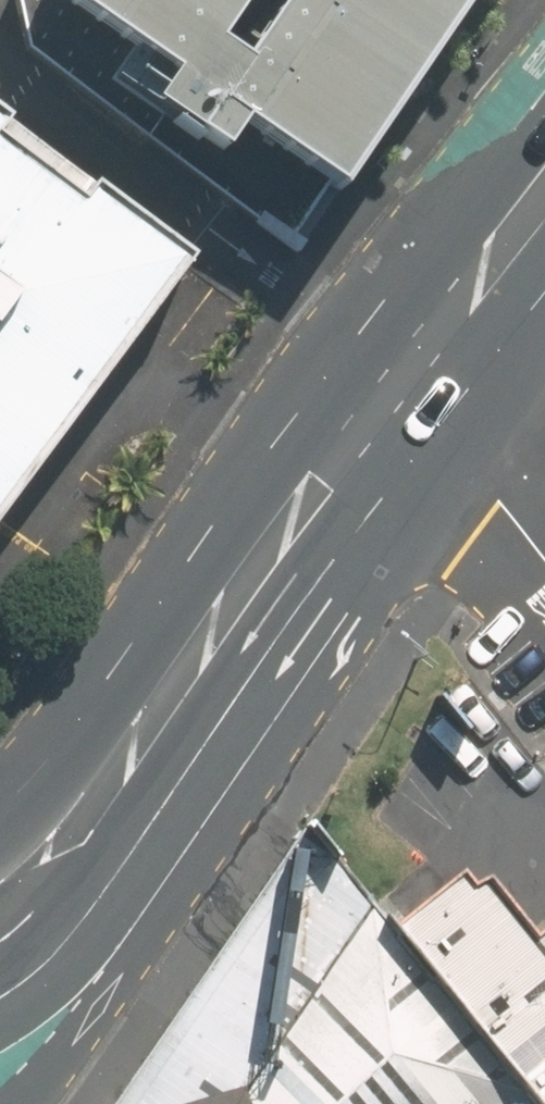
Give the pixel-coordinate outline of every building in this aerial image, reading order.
[(39,56),(315,244),(483,0),(320,0),(273,66),(245,46),(278,0),(27,0),(39,56)] [(210,256),(116,188),(104,204),(10,136),(22,120),(0,104),(0,541),(210,256)] [(401,918),(325,819),(116,1103),(179,1103),(250,1083),(257,1103),(544,1103),(544,1101),(401,918)] [(544,1101),(544,919),(530,930),(485,873),(467,883),(455,864),(401,918),(544,1101)] [(250,1083),(179,1103),(257,1103),(250,1083)]
